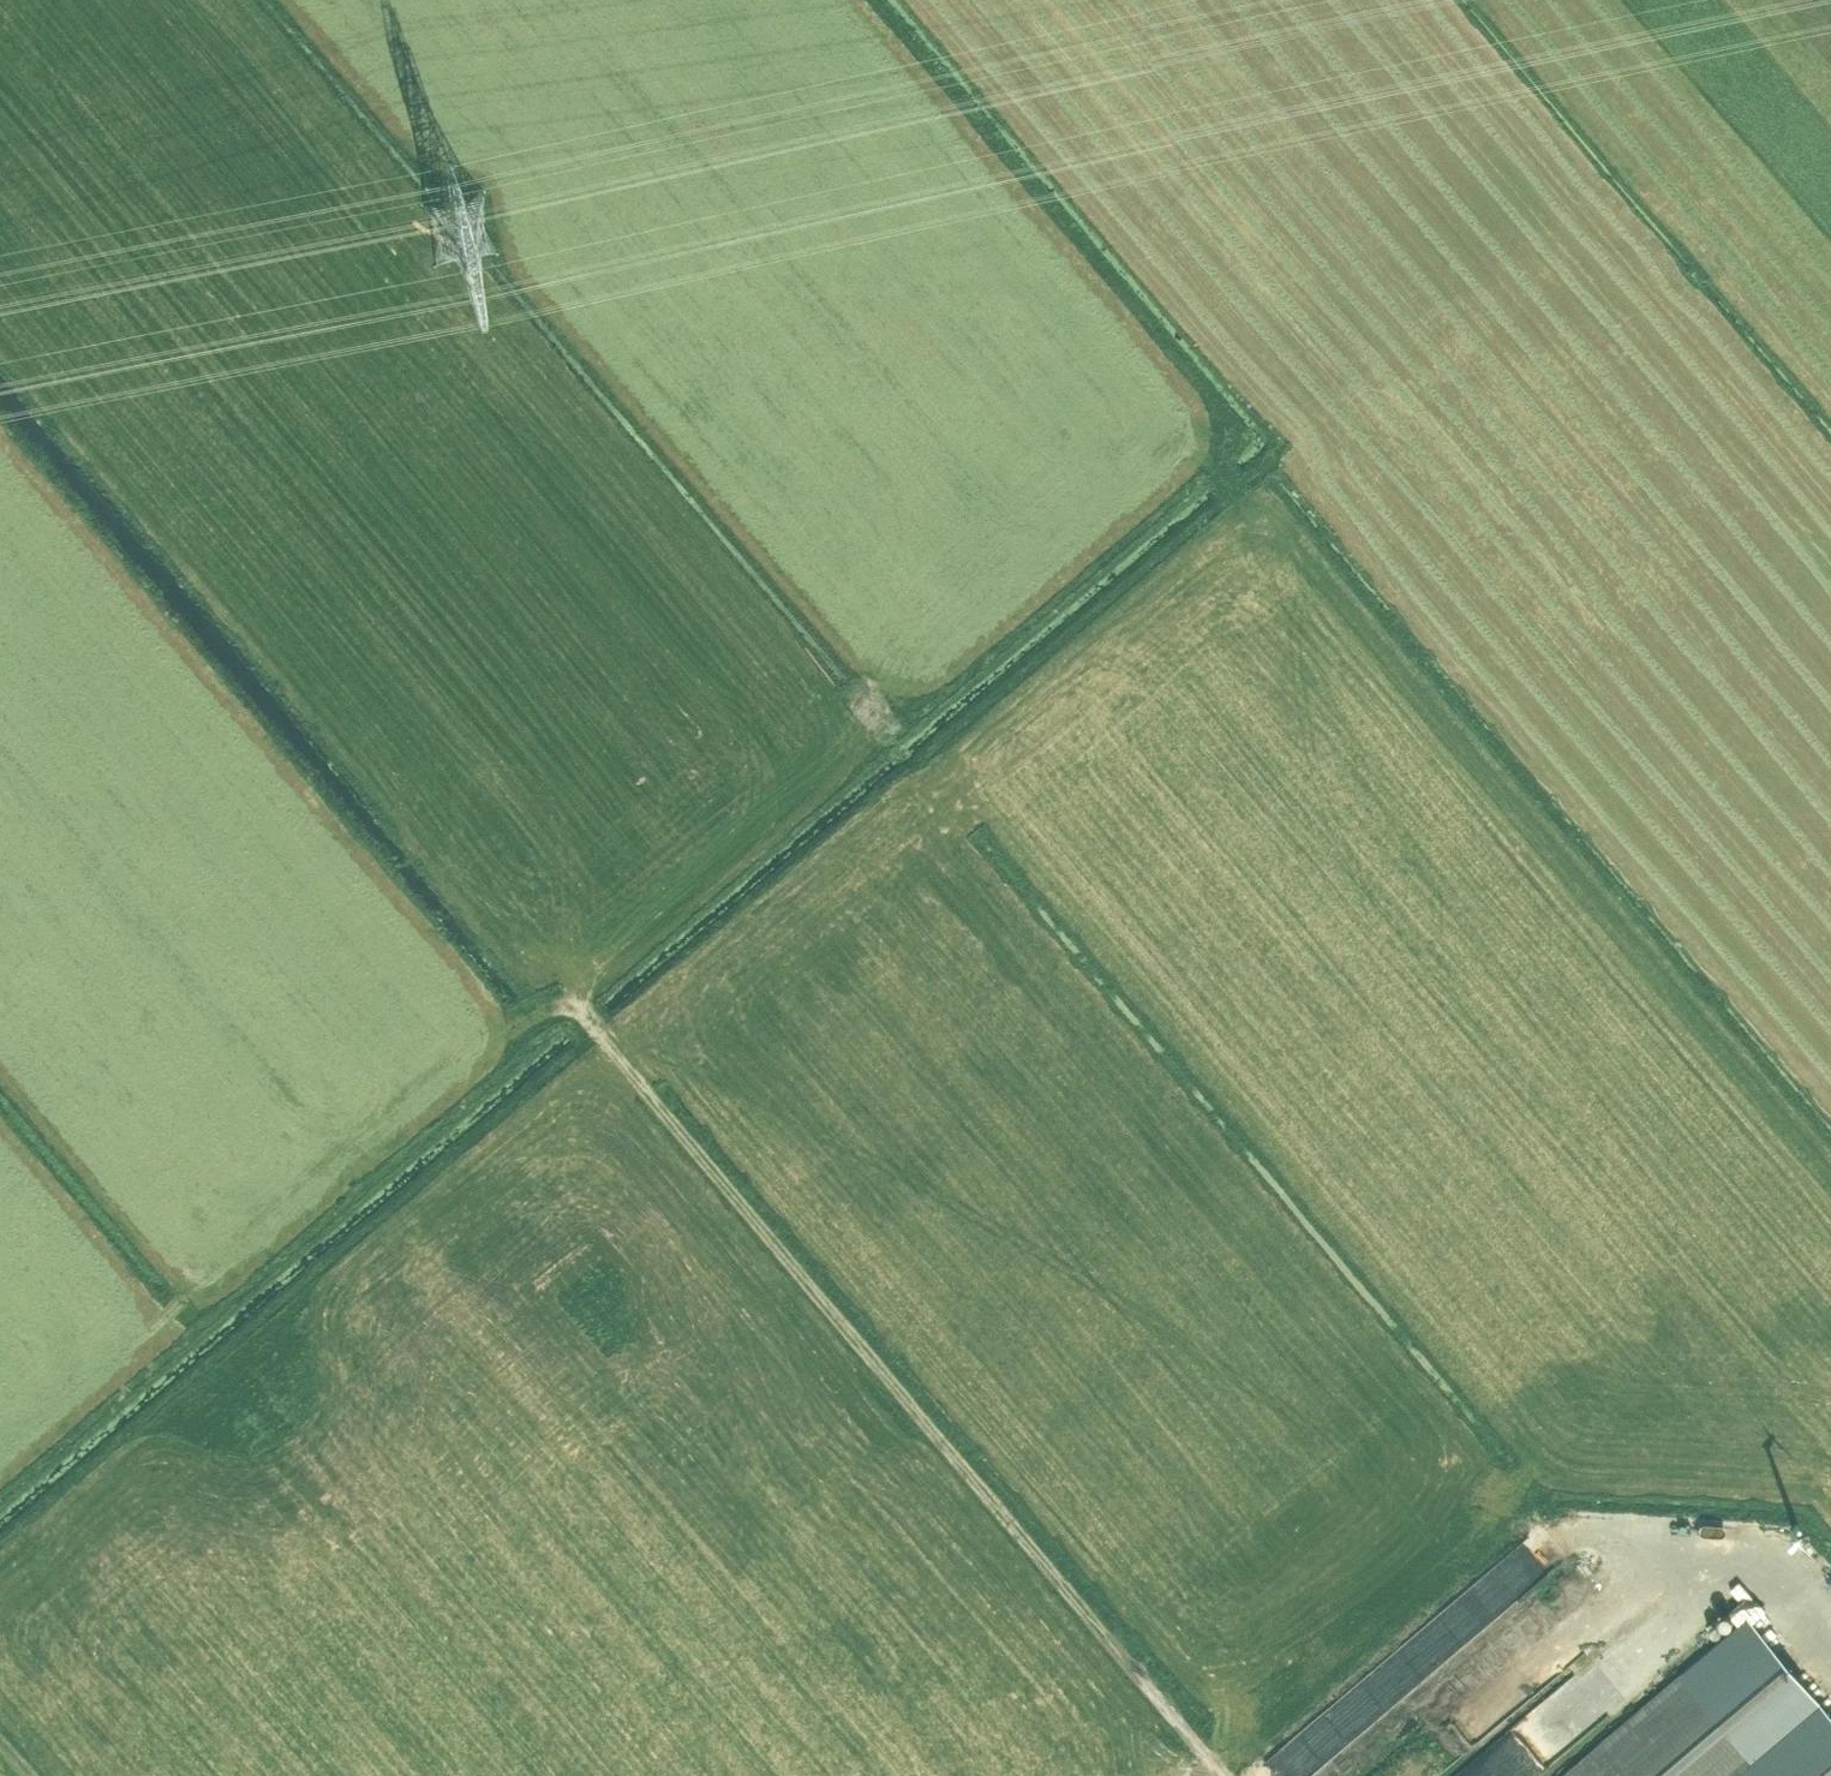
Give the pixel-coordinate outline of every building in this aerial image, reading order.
[(1748,1618),(1563,1775),(1830,1775),(1830,1715),(1748,1618)] [(1554,1703),(1587,1735),(1627,1695),(1595,1662),(1554,1703)]
